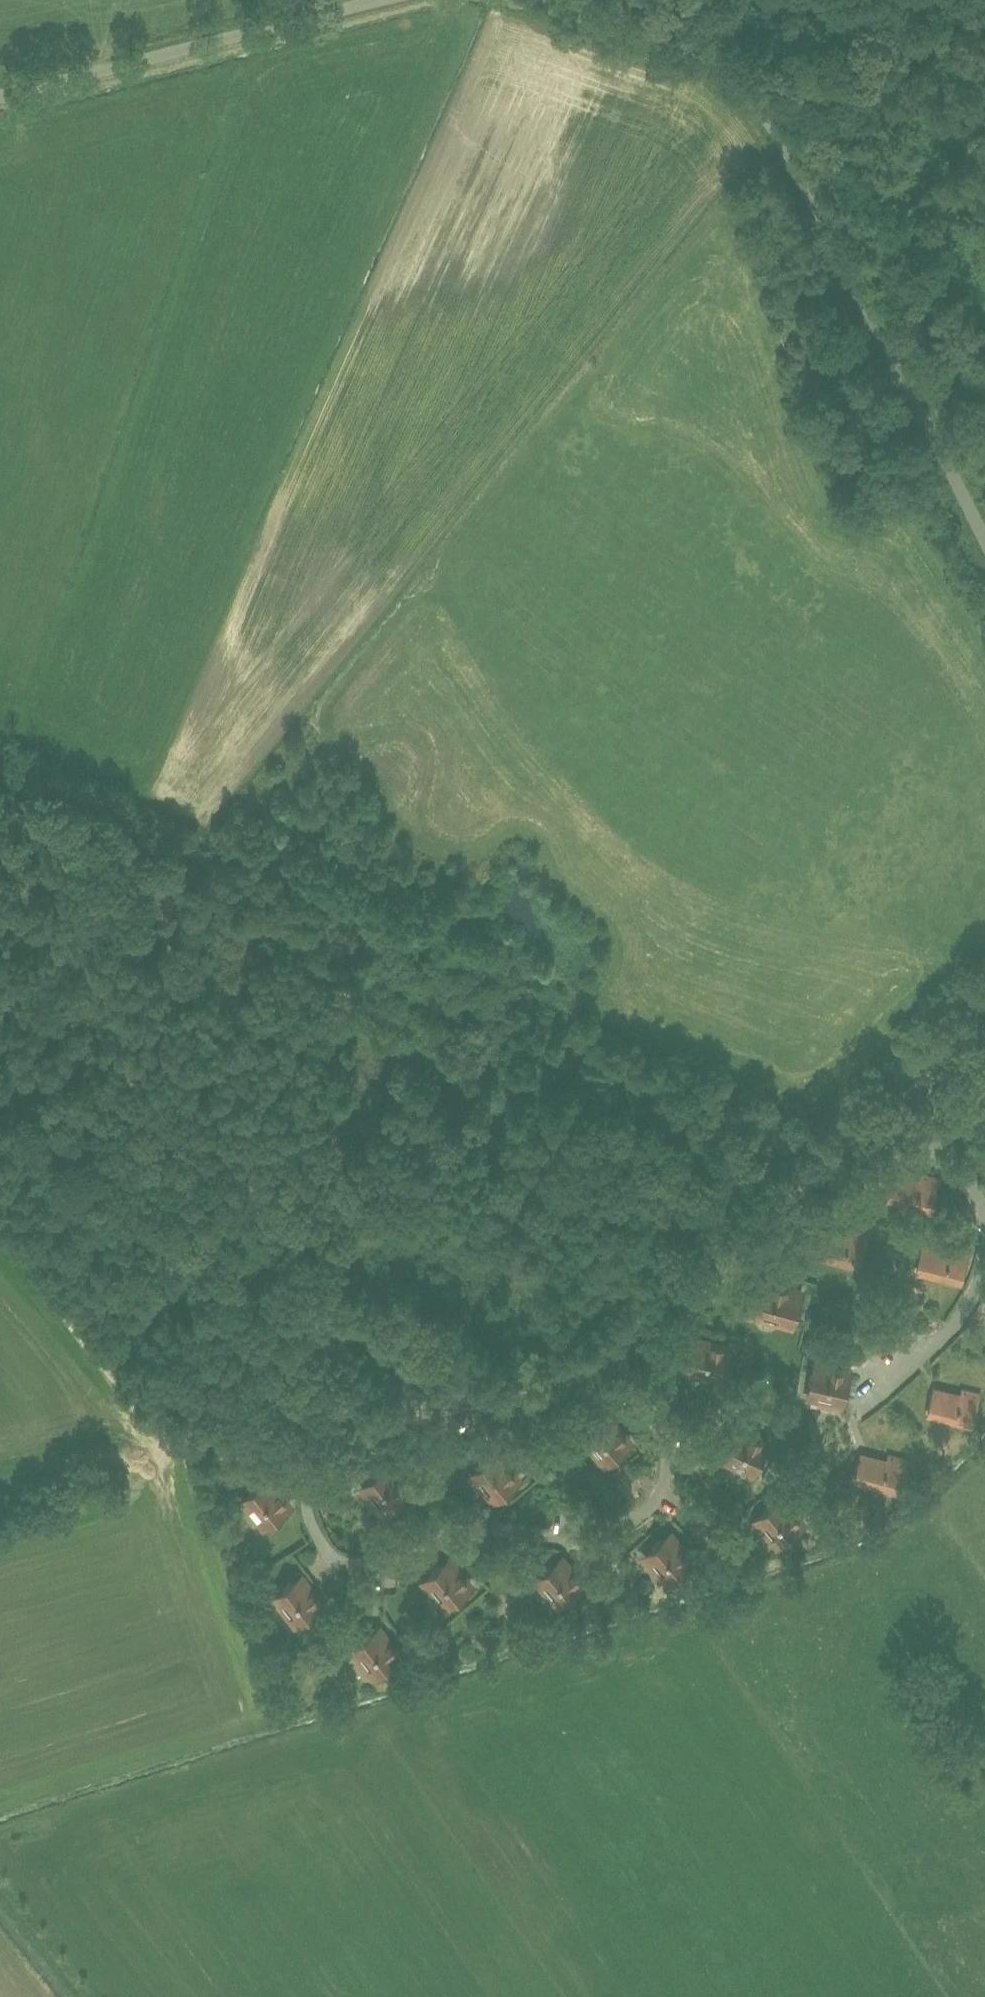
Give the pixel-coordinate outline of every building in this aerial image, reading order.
[(974,961),(984,972),(984,951),(974,961)] [(932,1211),(939,1182),(920,1177),(919,1180),(894,1174),(887,1199),(932,1211)] [(916,1270),(961,1282),(969,1253),(950,1248),(948,1252),(923,1245),(916,1270)] [(751,1303),(748,1313),(761,1317),(761,1319),(778,1324),(779,1322),(792,1326),(795,1316),(797,1317),(800,1306),(798,1305),(801,1295),(788,1291),(788,1289),(771,1284),(770,1286),(757,1282),(754,1293),(752,1292),(749,1303),(751,1303)] [(849,1372),(816,1364),(809,1394),(843,1401),(849,1372)] [(934,1389),(928,1414),(972,1425),(979,1396),(959,1391),(959,1395),(934,1389)] [(584,1437),(607,1463),(630,1443),(607,1417),(584,1437)] [(723,1457),(754,1472),(767,1445),(736,1430),(723,1457)] [(494,1500),(518,1481),(495,1454),(472,1474),(494,1500)] [(854,1479),(899,1490),(905,1462),(887,1457),(886,1460),(860,1454),(854,1479)] [(404,1489),(386,1467),(363,1486),(381,1508),(388,1502),(392,1507),(401,1500),(397,1495),(404,1489)] [(267,1480),(244,1500),(265,1526),(289,1507),(267,1480)] [(779,1544),(802,1525),(780,1499),(757,1518),(779,1544)] [(669,1534),(646,1554),(669,1580),(691,1560),(669,1534)] [(271,1581),(295,1571),(290,1558),(265,1568),(271,1581)] [(583,1585),(561,1558),(538,1578),(560,1604),(583,1585)] [(448,1560),(425,1580),(447,1606),(470,1586),(448,1560)] [(276,1596),(297,1623),(321,1605),(300,1578),(276,1596)] [(354,1648),(376,1675),(400,1656),(378,1629),(354,1648)]
